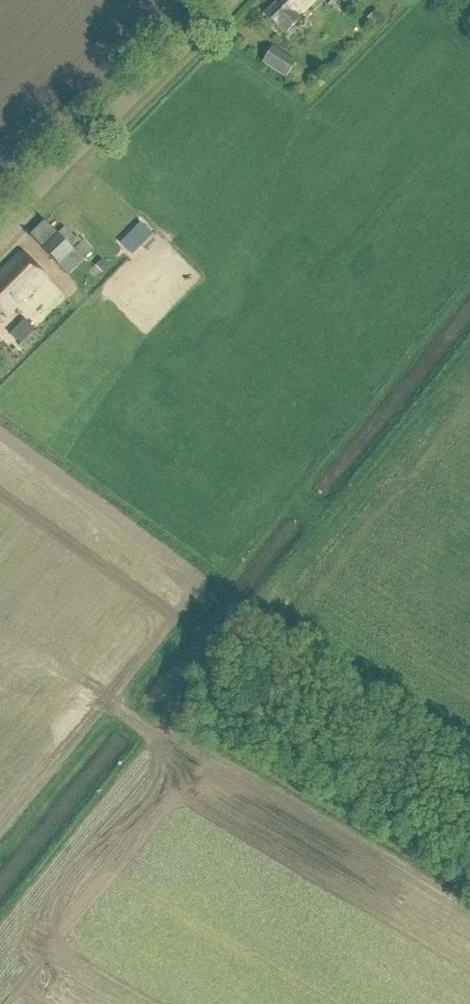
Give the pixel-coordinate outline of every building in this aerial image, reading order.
[(285,34),(301,19),(297,15),(312,0),(277,0),(278,1),(264,14),(285,34)] [(349,9),(358,0),(339,0),(349,9)] [(382,18),(375,10),(366,19),(373,26),(382,18)] [(272,47),(263,63),(285,77),(295,62),(272,47)] [(29,236),(68,275),(83,260),(82,260),(73,250),(68,245),(57,234),(44,221),(29,236)] [(64,228),(57,234),(68,245),(74,238),(64,228)] [(79,243),(73,250),(82,260),(93,249),(83,240),(79,243)] [(44,277),(21,253),(0,274),(0,315),(1,314),(3,317),(44,277)]
